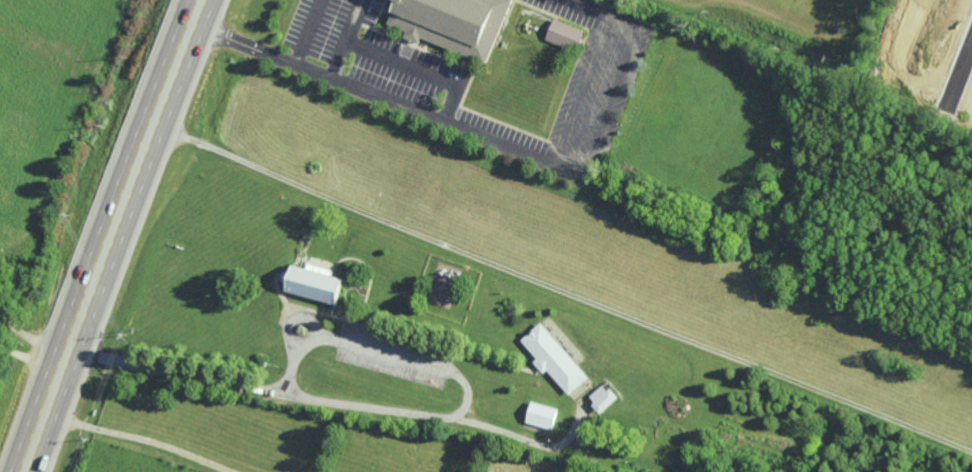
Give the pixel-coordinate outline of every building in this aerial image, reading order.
[(388,23),(398,0),(512,0),(514,1),(487,64),(423,38),(420,43),(407,37),(409,32),(388,23)] [(578,53),(547,40),(555,20),(586,32),(578,53)] [(286,291),(293,266),(345,280),(339,305),(286,291)] [(590,378),(569,396),(547,370),(543,374),(534,364),(538,360),(522,342),(543,324),(590,378)] [(604,386),(609,393),(613,390),(620,399),(601,415),(594,406),(597,404),(591,397),(604,386)] [(533,403),(559,410),(553,431),(527,423),(533,403)]
